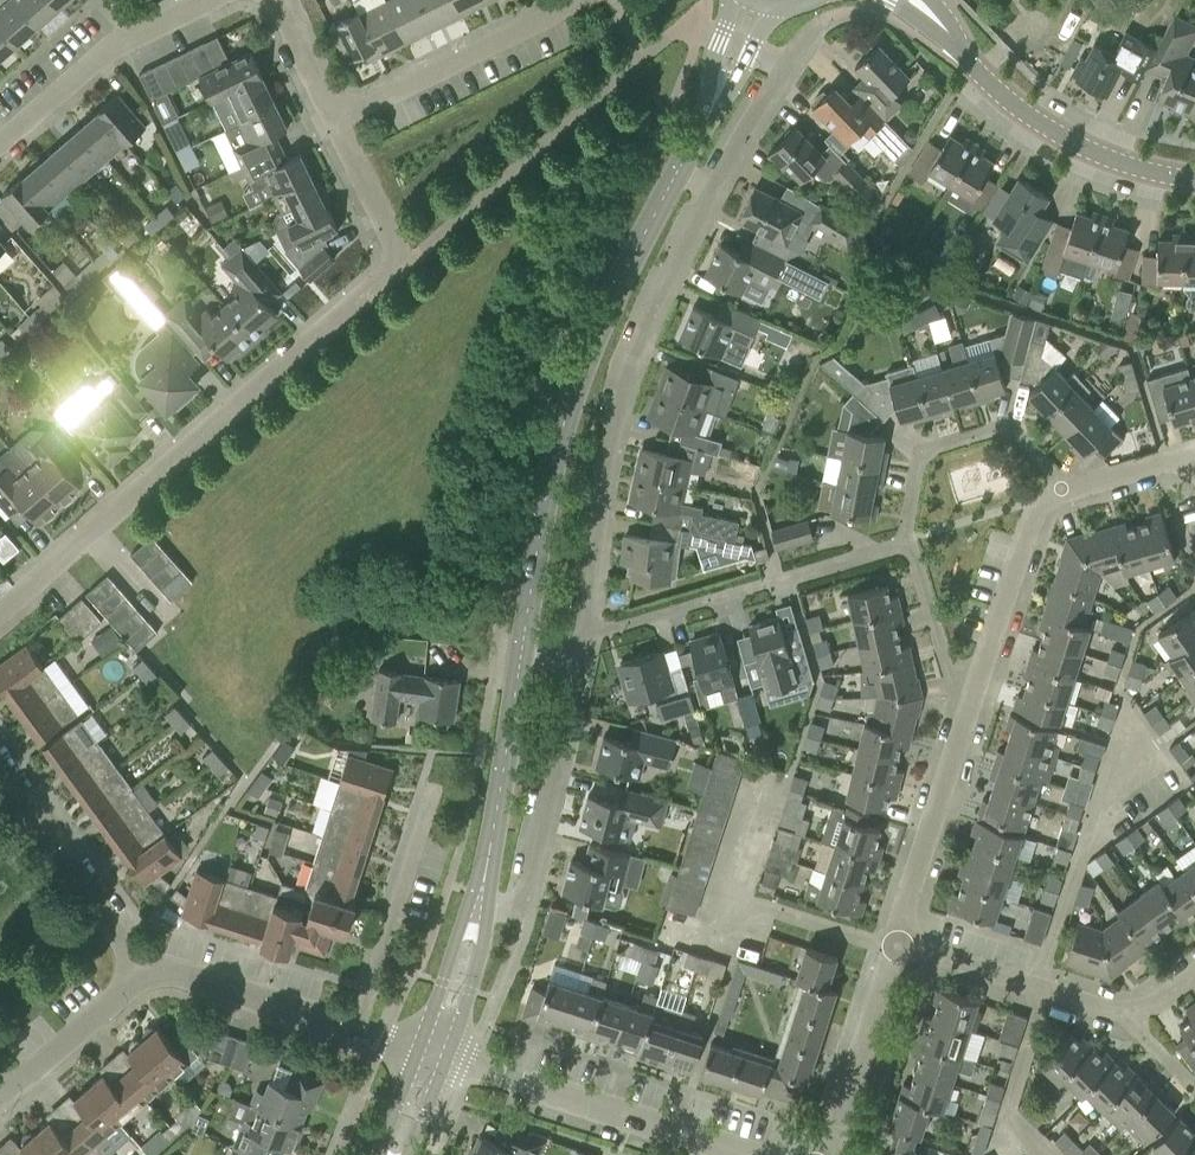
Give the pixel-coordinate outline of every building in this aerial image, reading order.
[(15,45),(37,26),(15,0),(0,0),(0,27),(15,45)] [(37,26),(59,7),(53,0),(15,0),(37,26)] [(386,0),(359,13),(376,47),(374,47),(378,55),(407,41),(386,0)] [(386,0),(407,41),(434,28),(420,0),(386,0)] [(434,28),(461,15),(454,0),(420,0),(434,28)] [(461,15),(488,1),(488,0),(454,0),(461,15)] [(1093,2),(1103,16),(1116,7),(1112,0),(1095,0),(1093,2)] [(376,47),(359,13),(359,12),(331,26),(331,25),(329,26),(331,30),(332,30),(345,57),(347,62),(349,61),(348,60),(364,52),(368,60),(378,55),(374,47),(376,47)] [(1188,111),(1194,94),(1194,68),(1191,66),(1194,58),(1187,54),(1194,38),(1194,25),(1175,13),(1156,48),(1145,68),(1167,76),(1158,99),(1178,107),(1188,111)] [(15,45),(0,27),(0,58),(15,45)] [(1076,76),(1075,78),(1106,95),(1120,70),(1139,80),(1145,68),(1156,48),(1125,32),(1113,54),(1094,43),(1086,59),(1082,57),(1072,73),(1076,76)] [(204,42),(216,67),(230,61),(217,35),(204,42)] [(1074,38),(1061,63),(1069,67),(1082,43),(1074,38)] [(203,74),(216,67),(204,42),(191,48),(203,74)] [(854,88),(860,94),(861,93),(886,119),(903,102),(894,92),(910,77),(878,44),(855,67),(865,77),(854,88)] [(200,75),(203,74),(191,48),(178,54),(190,80),(200,75)] [(211,99),(216,97),(224,92),(225,93),(262,74),(262,76),(263,75),(251,50),(230,61),(216,67),(203,74),(200,75),(211,99)] [(178,86),(190,80),(178,54),(165,61),(178,86)] [(165,92),(178,86),(165,61),(152,67),(165,92)] [(151,99),(165,92),(152,67),(139,74),(151,99)] [(232,108),(239,122),(276,104),(262,74),(225,93),(224,92),(216,97),(223,112),(232,108)] [(861,93),(860,94),(850,103),(834,87),(827,94),(824,91),(819,93),(816,97),(813,101),(816,104),(814,106),(848,142),(867,123),(874,130),(875,129),(900,154),(910,144),(886,119),(861,93)] [(118,93),(99,110),(127,143),(146,126),(118,93)] [(281,147),(274,134),(287,127),(276,104),(239,122),(212,135),(230,171),(242,165),(257,158),(281,147)] [(156,109),(163,123),(172,118),(166,105),(156,109)] [(98,112),(80,128),(107,159),(125,143),(126,143),(127,143),(99,110),(97,112),(98,112)] [(172,118),(163,123),(169,136),(179,132),(172,118)] [(846,160),(831,145),(822,154),(796,127),(795,127),(794,126),(790,130),(791,131),(768,153),(783,169),(787,165),(802,180),(814,168),(824,178),(830,178),(834,174),(833,173),(846,160)] [(80,128),(60,145),(87,176),(107,159),(80,128)] [(908,129),(904,132),(904,138),(908,141),(913,141),(917,137),(917,132),(913,129),(908,129)] [(930,169),(950,182),(951,182),(975,144),(965,138),(962,143),(949,135),(941,148),(929,140),(909,172),(922,181),(930,169)] [(951,182),(950,182),(943,195),(972,213),(976,206),(982,210),(985,204),(998,184),(986,176),(994,163),(981,155),(985,150),(975,144),(951,182)] [(60,145),(41,162),(68,193),(87,176),(60,145)] [(267,180),(275,195),(312,177),(300,153),(287,159),(281,147),(257,158),(242,165),(249,179),(253,187),(267,180)] [(833,173),(834,174),(862,204),(875,191),(846,160),(833,173)] [(22,177),(21,178),(49,210),(50,210),(49,209),(68,193),(41,162),(23,178),(22,177)] [(292,205),(298,219),(299,219),(326,206),(326,204),(325,205),(312,177),(275,195),(282,210),(292,205)] [(49,210),(21,178),(1,195),(29,227),(49,210)] [(993,219),(1007,228),(998,242),(1027,260),(1052,219),(1039,212),(1049,197),(1019,178),(993,219)] [(167,190),(177,201),(185,194),(175,183),(167,190)] [(755,187),(738,219),(759,230),(787,244),(803,211),(780,200),(776,197),(755,187)] [(219,203),(206,210),(213,225),(226,218),(219,203)] [(811,222),(847,243),(857,227),(821,205),(811,222)] [(167,206),(156,216),(163,223),(174,214),(167,206)] [(299,219),(298,219),(288,223),(297,240),(284,251),(294,262),(310,279),(333,259),(326,250),(330,247),(324,236),(338,229),(326,206),(299,219)] [(1059,268),(1083,278),(1105,215),(1093,211),(1091,217),(1076,212),(1071,227),(1057,222),(1041,272),(1056,277),(1059,268)] [(1105,215),(1083,278),(1090,280),(1095,277),(1100,262),(1115,267),(1113,273),(1128,278),(1130,271),(1138,249),(1124,244),(1129,230),(1112,224),(1114,218),(1105,215)] [(163,223),(156,216),(145,225),(151,233),(163,223)] [(120,237),(127,245),(139,235),(132,227),(120,237)] [(1159,279),(1182,280),(1184,280),(1185,234),(1172,233),(1172,240),(1158,239),(1158,255),(1143,255),(1143,278),(1142,286),(1158,286),(1159,279)] [(1185,234),(1184,280),(1182,280),(1183,288),(1189,295),(1187,296),(1186,298),(1186,300),(1186,304),(1187,306),(1188,307),(1190,309),(1193,309),(1194,309),(1194,234),(1185,234)] [(223,248),(230,255),(242,245),(235,238),(223,248)] [(705,274),(726,285),(741,292),(749,276),(770,286),(784,259),(771,252),(750,241),(745,239),(738,252),(721,243),(705,274)] [(237,294),(224,304),(255,340),(267,330),(264,326),(277,315),(268,304),(281,292),(267,276),(251,258),(242,247),(222,264),(237,282),(231,287),(237,294)] [(104,251),(93,260),(100,268),(111,258),(104,251)] [(100,268),(93,260),(65,285),(72,292),(89,278),(100,268)] [(103,276),(124,300),(140,285),(120,262),(103,276)] [(796,265),(788,280),(812,292),(820,277),(796,265)] [(295,281),(281,293),(286,299),(287,298),(300,287),(295,281)] [(1020,285),(1013,296),(1026,304),(1033,293),(1020,285)] [(1035,290),(1029,306),(1042,311),(1047,294),(1035,290)] [(188,340),(187,341),(193,347),(207,335),(227,358),(240,347),(243,350),(255,340),(224,304),(212,315),(206,309),(200,314),(185,296),(165,313),(165,314),(188,340)] [(966,298),(954,301),(958,314),(965,312),(968,306),(966,298)] [(188,340),(165,314),(165,313),(154,299),(141,310),(159,331),(141,346),(138,350),(137,353),(135,356),(134,359),(134,365),(135,371),(137,374),(138,376),(140,379),(167,410),(174,403),(178,407),(193,394),(190,390),(197,383),(188,373),(203,359),(193,347),(187,341),(188,340)] [(693,306),(679,338),(701,347),(728,359),(736,342),(748,347),(761,318),(722,302),(716,315),(693,306)] [(934,302),(922,308),(928,319),(940,313),(934,302)] [(41,305),(30,315),(37,323),(48,313),(41,305)] [(928,319),(922,308),(909,315),(915,326),(928,319)] [(1020,378),(1030,339),(1036,318),(1023,315),(1017,313),(1013,326),(1005,332),(990,337),(991,341),(965,348),(968,359),(980,402),(994,398),(992,392),(1005,388),(1002,376),(1006,375),(1020,378)] [(37,323),(30,315),(19,325),(25,333),(37,323)] [(1056,368),(1041,355),(1044,343),(1049,323),(1036,318),(1030,339),(1020,378),(1033,382),(1037,385),(1028,394),(1037,403),(1033,408),(1042,418),(1082,381),(1073,372),(1066,379),(1056,368)] [(770,325),(765,338),(786,347),(792,335),(770,325)] [(1192,331),(1178,336),(1181,346),(1193,343),(1192,340),(1194,339),(1192,331)] [(0,341),(0,355),(9,347),(3,339),(0,341)] [(1092,345),(1104,358),(1118,346),(1098,339),(1092,345)] [(967,406),(980,402),(968,359),(965,348),(962,340),(948,344),(954,363),(942,367),(953,403),(965,400),(967,406)] [(1119,364),(1123,378),(1135,374),(1131,360),(1119,364)] [(929,417),(916,375),(913,363),(886,371),(888,376),(879,379),(883,392),(891,390),(893,397),(900,419),(913,415),(915,421),(929,417)] [(668,366),(659,391),(704,408),(710,392),(729,399),(737,376),(724,371),(719,385),(690,374),(668,366)] [(940,407),(953,403),(942,367),(916,375),(929,417),(942,413),(940,407)] [(1190,377),(1188,367),(1147,379),(1152,398),(1159,421),(1172,417),(1174,424),(1191,419),(1193,424),(1194,424),(1194,392),(1190,377)] [(843,382),(853,392),(863,400),(872,390),(853,372),(843,382)] [(1135,374),(1123,378),(1127,391),(1139,388),(1135,374)] [(79,400),(71,407),(70,415),(79,424),(110,460),(128,444),(123,439),(135,429),(130,422),(133,419),(134,419),(147,408),(123,381),(118,385),(110,375),(95,387),(91,383),(87,382),(81,382),(77,386),(76,392),(77,397),(79,400)] [(1057,424),(1065,433),(1093,407),(1083,396),(1090,389),(1082,381),(1042,418),(1053,428),(1057,424)] [(669,439),(711,451),(729,456),(731,448),(721,445),(722,440),(701,434),(700,437),(694,435),(704,408),(659,391),(649,418),(672,426),(669,439)] [(847,429),(842,457),(885,465),(888,451),(882,450),(884,437),(872,434),(873,429),(883,419),(863,400),(853,392),(843,403),(853,411),(849,430),(847,429)] [(1093,407),(1065,433),(1075,442),(1070,447),(1081,457),(1092,447),(1102,457),(1122,437),(1110,425),(1120,416),(1102,399),(1093,407)] [(770,412),(764,427),(773,432),(780,417),(770,412)] [(21,438),(10,447),(60,503),(63,500),(65,502),(70,500),(73,498),(76,493),(74,491),(81,485),(65,467),(78,456),(52,427),(29,448),(21,438)] [(642,448),(637,474),(684,485),(688,468),(705,473),(711,451),(669,439),(666,453),(642,448)] [(10,447),(0,457),(0,504),(10,515),(23,504),(38,522),(45,516),(47,518),(52,516),(55,513),(58,509),(56,506),(60,503),(10,447)] [(778,454),(772,467),(783,473),(789,459),(778,454)] [(842,457),(837,483),(874,490),(876,478),(882,479),(885,465),(842,457)] [(745,462),(742,475),(755,478),(758,465),(745,462)] [(692,513),(689,529),(735,539),(739,521),(701,513),(703,506),(680,501),(684,485),(637,474),(631,502),(678,512),(678,510),(692,513)] [(874,490),(837,483),(832,511),(875,519),(878,504),(871,503),(874,490)] [(1147,522),(1137,525),(1149,565),(1174,558),(1161,512),(1146,516),(1147,522)] [(771,530),(776,549),(813,538),(807,519),(771,530)] [(1125,522),(1110,526),(1121,566),(1123,572),(1149,565),(1137,525),(1127,528),(1125,522)] [(1087,532),(1067,538),(1100,573),(1121,566),(1110,526),(1088,533),(1087,532)] [(689,529),(680,527),(677,541),(691,544),(697,546),(703,569),(744,557),(757,559),(754,549),(751,542),(735,539),(689,529)] [(0,535),(0,559),(2,561),(17,544),(3,532),(0,535)] [(633,563),(632,579),(668,583),(671,560),(673,539),(649,537),(625,534),(622,562),(633,563)] [(130,554),(141,566),(162,547),(152,535),(130,554)] [(1061,559),(1054,581),(1092,594),(1100,573),(1067,538),(1060,559),(1061,559)] [(766,546),(754,549),(757,559),(757,561),(769,558),(766,546)] [(141,566),(151,577),(172,558),(162,547),(141,566)] [(151,577),(160,588),(182,569),(172,558),(151,577)] [(182,569),(160,588),(171,600),(192,581),(182,569)] [(86,593),(96,605),(118,586),(107,574),(86,593)] [(1049,596),(1044,612),(1082,624),(1092,594),(1054,581),(1053,581),(1048,596),(1049,596)] [(848,594),(853,619),(900,609),(897,595),(890,597),(887,585),(848,594)] [(1167,585),(1156,592),(1164,604),(1175,596),(1167,585)] [(96,605),(106,616),(128,597),(118,586),(96,605)] [(1164,604),(1156,592),(1146,599),(1154,611),(1164,604)] [(82,597),(70,607),(90,630),(102,620),(97,614),(82,597)] [(106,616),(116,627),(137,608),(128,597),(106,616)] [(90,630),(70,607),(59,617),(79,640),(90,630)] [(1171,652),(1194,635),(1194,607),(1178,619),(1158,633),(1171,652)] [(116,627),(126,638),(147,619),(137,608),(116,627)] [(853,619),(859,644),(899,635),(896,624),(904,623),(900,609),(853,619)] [(1044,629),(1041,639),(1080,652),(1088,627),(1082,625),(1082,624),(1044,612),(1039,627),(1044,629)] [(805,618),(809,630),(823,626),(820,613),(805,618)] [(812,675),(799,629),(783,634),(778,616),(748,625),(758,657),(743,662),(750,686),(765,682),(767,690),(797,681),(797,680),(812,675)] [(147,619),(126,638),(136,650),(157,631),(147,619)] [(1098,631),(1108,634),(1112,622),(1102,619),(1098,631)] [(1108,634),(1117,637),(1121,625),(1112,622),(1108,634)] [(1121,625),(1117,637),(1127,640),(1131,628),(1121,625)] [(111,626),(104,631),(115,647),(123,642),(111,626)] [(732,680),(733,680),(726,656),(719,634),(689,643),(696,665),(703,688),(722,683),(724,691),(735,688),(732,680)] [(866,669),(866,672),(912,661),(909,645),(901,647),(899,635),(859,644),(865,669),(866,669)] [(1180,674),(1194,663),(1194,635),(1171,652),(1173,654),(1164,661),(1169,669),(1174,666),(1180,674)] [(813,642),(817,654),(831,650),(827,638),(813,642)] [(1032,648),(1028,662),(1073,676),(1080,652),(1041,639),(1038,649),(1032,648)] [(6,694),(43,666),(27,644),(0,663),(0,686),(6,694)] [(1110,648),(1106,660),(1120,664),(1123,652),(1110,648)] [(831,650),(817,654),(820,667),(834,662),(831,650)] [(694,742),(705,745),(684,673),(668,678),(660,651),(619,663),(631,701),(654,694),(661,718),(683,712),(688,728),(689,727),(694,742)] [(133,666),(141,675),(151,666),(143,657),(133,666)] [(1120,664),(1106,660),(1102,672),(1116,677),(1120,664)] [(1132,660),(1128,672),(1141,676),(1145,664),(1132,660)] [(875,682),(878,695),(922,697),(918,677),(916,678),(912,661),(866,672),(868,681),(875,682)] [(1029,678),(1026,687),(1066,699),(1073,676),(1028,662),(1023,676),(1029,678)] [(1189,696),(1194,691),(1194,663),(1180,674),(1188,685),(1183,688),(1189,696)] [(6,694),(22,717),(60,689),(43,666),(6,694)] [(151,666),(141,675),(149,685),(159,676),(151,666)] [(424,676),(403,673),(403,672),(379,668),(372,719),(395,722),(399,697),(420,700),(418,715),(453,720),(459,680),(424,675),(424,676)] [(1141,676),(1128,672),(1124,684),(1137,689),(1141,676)] [(824,680),(820,692),(834,696),(838,684),(824,680)] [(1066,699),(1026,687),(1023,696),(1018,694),(1013,707),(1036,714),(1064,723),(1067,714),(1062,712),(1066,699)] [(60,689),(22,717),(40,740),(77,713),(60,689)] [(737,696),(745,724),(760,720),(751,692),(737,696)] [(834,696),(820,692),(816,704),(830,709),(834,696)] [(868,709),(865,721),(912,732),(916,716),(917,716),(922,697),(878,695),(875,709),(868,709)] [(1105,700),(1101,712),(1114,717),(1118,704),(1105,700)] [(1144,713),(1151,722),(1163,714),(1156,704),(1144,713)] [(164,714),(172,723),(182,714),(174,705),(164,714)] [(1114,717),(1101,712),(1097,725),(1110,729),(1114,717)] [(182,714),(172,723),(180,732),(190,723),(182,714)] [(1011,730),(1008,740),(1055,756),(1059,745),(1052,743),(1056,728),(1032,721),(1010,714),(1005,728),(1011,730)] [(1163,714),(1151,722),(1158,732),(1170,723),(1163,714)] [(44,746),(60,769),(98,741),(82,718),(44,746)] [(811,721),(807,733),(821,738),(825,726),(811,721)] [(865,721),(859,748),(898,757),(900,746),(908,748),(912,732),(865,721)] [(596,766),(639,777),(644,760),(669,766),(676,738),(634,727),(630,742),(604,735),(596,766)] [(821,738),(807,733),(803,746),(817,750),(821,738)] [(998,750),(994,763),(1040,778),(1047,780),(1055,756),(1008,740),(1004,752),(998,750)] [(60,769),(77,792),(115,764),(98,741),(60,769)] [(1169,747),(1180,762),(1188,756),(1178,741),(1169,747)] [(272,755),(283,763),(290,753),(279,745),(272,755)] [(201,757),(209,766),(220,757),(213,748),(201,757)] [(859,748),(852,773),(899,784),(902,770),(895,768),(898,757),(859,748)] [(717,749),(710,770),(737,779),(744,758),(717,749)] [(1085,753),(1081,764),(1095,769),(1099,757),(1085,753)] [(339,781),(384,795),(393,768),(348,754),(339,781)] [(220,757),(209,766),(218,775),(228,766),(220,757)] [(996,779),(992,789),(1033,802),(1040,778),(994,763),(990,777),(996,779)] [(77,792),(94,815),(132,787),(115,764),(77,792)] [(1095,769),(1081,764),(1078,776),(1091,781),(1095,769)] [(261,769),(254,779),(265,787),(273,778),(261,769)] [(710,770),(704,790),(731,799),(737,779),(710,770)] [(899,784),(852,773),(846,798),(885,808),(888,796),(896,798),(899,784)] [(802,791),(803,791),(807,779),(793,775),(790,786),(802,790),(802,791)] [(265,787),(254,779),(247,789),(258,797),(265,787)] [(331,808),(376,822),(384,795),(339,781),(331,808)] [(94,815),(111,838),(149,810),(132,787),(94,815)] [(620,802),(588,793),(580,826),(603,832),(623,837),(630,839),(636,818),(661,824),(667,800),(647,794),(624,788),(620,802)] [(1033,802),(992,789),(989,800),(983,798),(978,812),(1000,820),(1024,827),(1033,802)] [(704,790),(699,804),(726,813),(731,799),(704,790)] [(1178,796),(1167,804),(1176,815),(1186,808),(1178,796)] [(1070,801),(1066,813),(1079,817),(1083,806),(1070,801)] [(699,804),(695,817),(722,826),(726,813),(699,804)] [(1176,815),(1167,804),(1157,811),(1165,823),(1176,815)] [(844,816),(835,844),(879,858),(883,846),(875,843),(880,829),(866,824),(870,813),(847,806),(844,816)] [(322,834),(367,849),(376,822),(331,808),(322,834)] [(783,815),(779,826),(793,831),(804,834),(810,818),(782,809),(781,814),(783,815)] [(111,838),(127,861),(165,833),(149,810),(111,838)] [(1079,817),(1066,813),(1062,825),(1075,829),(1079,817)] [(695,817),(691,831),(718,840),(722,826),(695,817)] [(977,835),(974,843),(1013,855),(1018,843),(1023,845),(1027,836),(998,827),(976,819),(971,833),(977,835)] [(253,835),(264,839),(268,825),(257,822),(253,835)] [(793,831),(779,826),(775,839),(789,843),(793,831)] [(1136,826),(1126,834),(1134,845),(1145,838),(1136,826)] [(275,827),(272,839),(285,844),(289,832),(275,827)] [(691,831),(684,851),(711,860),(718,840),(691,831)] [(165,833),(127,861),(144,884),(150,879),(165,891),(171,883),(159,873),(182,856),(165,833)] [(314,861),(358,876),(367,849),(322,834),(314,861)] [(1134,845),(1126,834),(1116,841),(1124,853),(1134,845)] [(775,839),(773,838),(770,849),(769,853),(768,853),(780,857),(794,861),(794,859),(795,858),(797,851),(798,846),(789,843),(775,839)] [(285,844),(272,839),(268,851),(282,855),(285,844)] [(571,859),(563,892),(600,901),(600,903),(615,907),(620,904),(624,892),(622,888),(623,884),(631,854),(590,843),(585,862),(571,859)] [(967,848),(962,863),(1010,878),(1015,868),(1009,866),(1013,855),(974,843),(972,850),(967,848)] [(835,844),(826,871),(863,883),(867,869),(874,872),(879,858),(835,844)] [(1054,858),(1067,862),(1071,850),(1057,846),(1054,858)] [(1095,856),(1103,868),(1113,860),(1105,849),(1095,856)] [(684,851),(677,873),(704,882),(711,860),(684,851)] [(791,870),(794,861),(780,857),(768,853),(766,861),(764,868),(763,869),(765,869),(780,873),(789,876),(791,870)] [(306,887),(350,901),(358,876),(314,861),(306,887)] [(1183,870),(1194,886),(1194,861),(1183,870)] [(964,875),(960,886),(1001,899),(1001,898),(1006,884),(1008,885),(1010,878),(962,863),(958,874),(964,875)] [(762,881),(776,885),(780,873),(765,869),(762,881)] [(182,914),(209,922),(223,878),(196,870),(188,897),(176,888),(170,895),(184,907),(182,914)] [(1163,884),(1161,886),(1186,921),(1194,914),(1194,886),(1183,870),(1163,884)] [(863,883),(826,871),(822,885),(808,881),(808,882),(804,895),(861,913),(865,900),(858,898),(863,883)] [(677,873),(671,891),(698,900),(703,887),(704,882),(677,873)] [(1048,875),(1044,887),(1058,892),(1062,880),(1048,875)] [(209,922),(235,931),(249,887),(223,878),(209,922)] [(1157,881),(1137,896),(1162,931),(1172,923),(1175,928),(1186,921),(1161,886),(1163,884),(1160,880),(1157,881)] [(279,891),(287,893),(289,885),(281,882),(279,891)] [(1081,882),(1078,892),(1090,896),(1093,886),(1081,882)] [(287,893),(294,896),(297,887),(289,885),(287,893)] [(1001,899),(960,886),(958,893),(953,891),(948,906),(994,921),(1001,899)] [(235,931),(262,940),(272,903),(275,903),(277,896),(249,887),(235,931)] [(302,932),(312,934),(315,935),(316,929),(318,923),(347,933),(356,904),(350,902),(350,901),(306,887),(305,890),(302,898),(312,901),(306,920),(300,918),(302,912),(275,903),(272,903),(262,940),(261,944),(289,953),(296,930),(302,932)] [(294,896),(302,898),(305,890),(297,887),(294,896)] [(1058,892),(1044,887),(1040,899),(1054,904),(1058,892)] [(698,900),(671,891),(667,905),(694,914),(698,900)] [(1090,896),(1078,892),(1075,901),(1087,906),(1090,896)] [(1121,916),(1145,950),(1158,941),(1155,936),(1162,931),(1137,896),(1117,910),(1121,916)] [(1023,938),(1041,943),(1051,912),(1033,906),(1023,938)] [(550,910),(542,934),(558,939),(565,915),(550,910)] [(1102,930),(1110,977),(1127,964),(1145,950),(1121,916),(1102,930)] [(580,931),(592,935),(597,921),(584,917),(580,931)] [(604,939),(609,925),(597,921),(592,935),(604,939)] [(1089,971),(1110,977),(1102,930),(1101,929),(1078,922),(1066,962),(1089,969),(1089,971)] [(315,935),(319,944),(326,947),(330,934),(316,929),(315,935)] [(298,945),(308,948),(312,934),(302,932),(298,945)] [(308,948),(317,952),(319,944),(315,935),(312,934),(308,948)] [(629,955),(641,959),(646,945),(634,941),(629,955)] [(646,945),(641,959),(653,962),(658,948),(646,945)] [(827,987),(837,957),(806,947),(796,978),(805,981),(769,1092),(797,1101),(804,1079),(807,1080),(836,990),(827,987)] [(680,976),(691,980),(699,955),(688,951),(683,965),(684,965),(680,976)] [(699,955),(695,969),(707,973),(712,959),(703,956),(699,955)] [(747,973),(750,963),(737,959),(734,970),(744,973),(744,972),(747,973)] [(761,966),(750,963),(747,973),(758,976),(761,966)] [(773,970),(761,966),(758,976),(769,980),(773,970)] [(734,970),(730,981),(740,984),(744,973),(734,970)] [(784,973),(773,970),(769,980),(780,984),(784,973)] [(576,1033),(588,1037),(601,995),(606,980),(593,976),(588,991),(576,987),(564,1023),(578,1027),(576,1033)] [(551,1019),(564,1023),(576,987),(572,986),(549,978),(545,991),(532,986),(522,1016),(549,1025),(551,1019)] [(730,981),(727,992),(737,995),(740,984),(730,981)] [(937,1003),(932,1016),(969,1028),(978,1001),(934,987),(930,1000),(937,1003)] [(627,1050),(638,1053),(640,1054),(651,1017),(652,1018),(658,1000),(660,995),(645,990),(640,1007),(627,1003),(616,1040),(629,1044),(627,1050)] [(727,992),(723,1003),(733,1006),(737,995),(727,992)] [(602,1035),(616,1040),(627,1003),(601,995),(588,1037),(600,1041),(602,1035)] [(638,1060),(663,1068),(682,1008),(658,1000),(652,1018),(651,1017),(640,1054),(638,1053),(636,1059),(638,1060)] [(1186,1008),(1192,1017),(1179,1026),(1187,1037),(1176,1045),(1194,1069),(1194,1068),(1194,1001),(1186,1008)] [(733,1006),(723,1003),(720,1014),(730,1017),(733,1006)] [(682,1008),(663,1068),(676,1072),(677,1066),(692,1071),(699,1048),(703,1034),(690,1030),(696,1012),(682,1008)] [(998,1038),(1003,1040),(1004,1040),(1018,1044),(1026,1017),(1007,1010),(998,1038)] [(921,1029),(917,1041),(960,1055),(969,1028),(932,1016),(928,1031),(921,1029)] [(145,1037),(142,1039),(173,1075),(198,1053),(180,1033),(171,1041),(157,1026),(155,1028),(152,1027),(147,1026),(144,1029),(143,1034),(145,1037)] [(215,1060),(231,1065),(239,1038),(214,1030),(210,1043),(219,1046),(215,1060)] [(1060,1082),(1064,1078),(1062,1076),(1092,1046),(1082,1037),(1078,1041),(1070,1033),(1041,1063),(1057,1080),(1058,1080),(1060,1082)] [(239,1038),(231,1065),(246,1069),(254,1042),(239,1038)] [(141,1067),(129,1078),(147,1098),(173,1075),(142,1039),(140,1041),(137,1039),(132,1039),(129,1042),(129,1047),(130,1050),(127,1052),(141,1067)] [(1004,1040),(1003,1040),(1000,1052),(1014,1056),(1018,1044),(1004,1040)] [(920,1057),(915,1071),(951,1082),(956,1069),(971,1074),(975,1061),(960,1056),(960,1055),(917,1041),(912,1054),(920,1057)] [(701,1073),(731,1083),(741,1052),(711,1042),(708,1051),(701,1073)] [(1082,1096),(1086,1091),(1084,1090),(1114,1060),(1105,1051),(1101,1055),(1092,1046),(1062,1076),(1064,1078),(1080,1094),(1082,1096)] [(761,1093),(763,1090),(771,1062),(741,1052),(731,1083),(761,1093)] [(1003,1059),(999,1068),(1009,1071),(1010,1069),(1012,1062),(1003,1059)] [(1086,1091),(1104,1109),(1138,1075),(1127,1064),(1123,1069),(1114,1060),(1084,1090),(1086,1091)] [(255,1093),(251,1104),(259,1107),(259,1106),(301,1123),(301,1122),(309,1103),(313,1105),(323,1081),(296,1071),(296,1072),(277,1065),(271,1081),(270,1080),(264,1096),(255,1093)] [(903,1083),(899,1095),(930,1105),(930,1106),(943,1110),(951,1082),(915,1071),(910,1085),(903,1083)] [(104,1073),(89,1086),(120,1122),(147,1098),(129,1078),(117,1088),(104,1073)] [(1121,1128),(1126,1123),(1160,1088),(1150,1078),(1146,1083),(1138,1075),(1104,1109),(1103,1110),(1121,1128)] [(990,1082),(986,1094),(1000,1098),(1004,1086),(990,1082)] [(89,1086),(74,1099),(87,1114),(75,1124),(93,1145),(120,1122),(89,1086)] [(1160,1088),(1126,1123),(1145,1141),(1158,1128),(1175,1111),(1166,1103),(1170,1098),(1160,1088)] [(1000,1098),(986,1094),(982,1106),(996,1111),(1000,1098)] [(930,1105),(899,1095),(889,1126),(894,1128),(892,1136),(904,1140),(914,1134),(920,1136),(930,1106),(930,1105)] [(1017,1107),(1027,1116),(1037,1106),(1027,1097),(1017,1107)] [(234,1146),(255,1154),(261,1154),(267,1140),(290,1149),(295,1136),(299,1137),(304,1123),(301,1122),(301,1123),(259,1106),(259,1107),(251,1104),(245,1118),(234,1146)] [(1037,1106),(1027,1116),(1036,1125),(1046,1115),(1037,1106)] [(199,1112),(189,1127),(203,1133),(209,1117),(199,1112)] [(1166,1154),(1180,1154),(1194,1140),(1194,1123),(1194,1122),(1190,1127),(1180,1116),(1163,1133),(1153,1143),(1166,1154)] [(178,1118),(170,1125),(179,1135),(187,1128),(178,1118)] [(35,1133),(55,1154),(82,1154),(93,1145),(75,1124),(63,1135),(50,1120),(35,1133)] [(981,1122),(978,1132),(988,1136),(992,1126),(981,1122)] [(143,1148),(149,1154),(156,1154),(179,1135),(170,1125),(143,1148)] [(466,1154),(537,1154),(543,1142),(508,1127),(501,1143),(479,1134),(474,1146),(471,1145),(466,1154)] [(1055,1141),(1064,1149),(1074,1139),(1065,1130),(1055,1141)] [(978,1132),(975,1143),(985,1146),(988,1136),(978,1132)] [(35,1133),(33,1135),(30,1133),(25,1133),(22,1136),(22,1140),(23,1144),(20,1146),(28,1154),(55,1154),(35,1133)] [(1064,1149),(1069,1154),(1076,1154),(1083,1148),(1074,1139),(1064,1149)] [(1180,1154),(1194,1154),(1194,1140),(1180,1154)] [(975,1143),(971,1153),(978,1154),(982,1154),(985,1146),(975,1143)] [(881,1154),(919,1154),(913,1144),(905,1149),(901,1151),(898,1145),(881,1154)] [(234,1146),(230,1154),(255,1154),(234,1146)]
